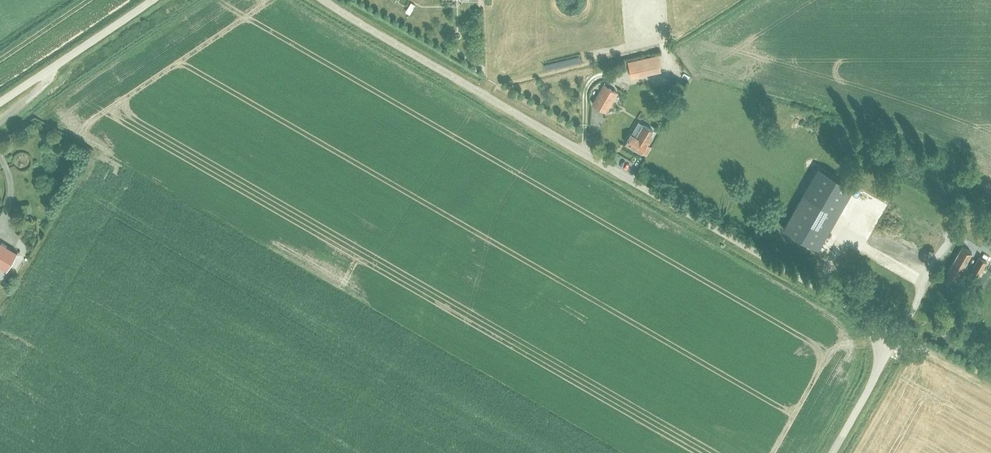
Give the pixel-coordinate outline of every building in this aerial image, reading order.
[(631,64),(634,76),(662,70),(660,58),(631,64)] [(593,103),(607,111),(618,92),(604,84),(593,103)] [(626,144),(642,154),(646,156),(651,147),(649,146),(653,139),(650,137),(653,131),(645,127),(638,139),(632,135),(626,144)] [(804,193),(783,228),(819,249),(839,213),(854,187),(819,167),(804,193)] [(868,215),(872,228),(888,223),(883,209),(868,215)] [(18,252),(0,241),(0,266),(7,270),(18,252)] [(988,244),(980,247),(983,254),(990,250),(988,244)] [(944,281),(953,286),(972,254),(963,248),(944,281)] [(981,259),(972,274),(979,279),(988,263),(981,259)]
